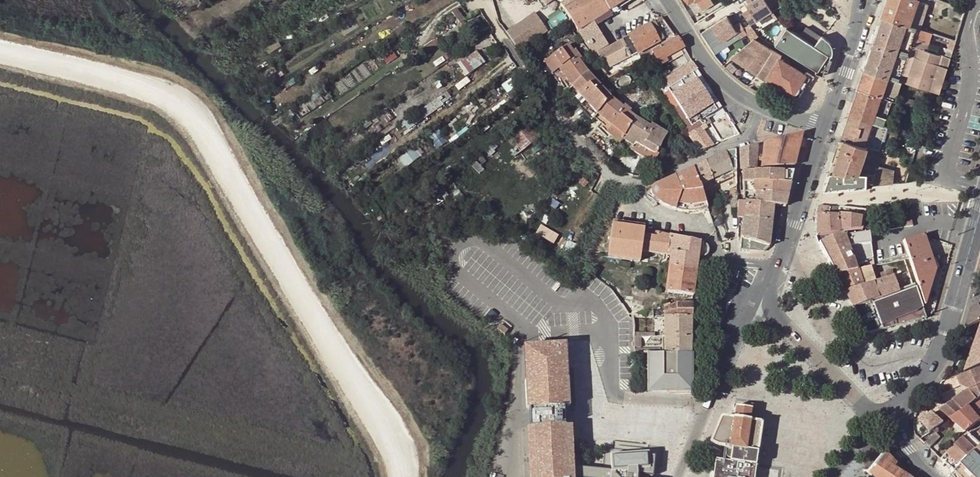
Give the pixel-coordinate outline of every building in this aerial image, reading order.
[(562,9),(570,4),(568,0),(564,0),(559,4),(562,9)] [(570,4),(562,9),(569,20),(570,19),(577,31),(592,21),(609,11),(602,0),(576,0),(570,4)] [(609,11),(626,0),(602,0),(609,11)] [(696,0),(702,11),(714,4),(712,0),(696,0)] [(765,0),(753,0),(750,2),(747,4),(745,5),(748,9),(742,13),(750,24),(771,10),(765,0)] [(771,10),(772,12),(782,6),(778,0),(765,0),(771,10)] [(882,16),(909,25),(917,0),(887,0),(882,16)] [(962,19),(965,10),(949,4),(946,13),(962,19)] [(533,13),(506,33),(519,51),(547,32),(533,13)] [(740,38),(747,33),(740,22),(734,26),(728,16),(712,26),(722,41),(737,32),(740,38)] [(882,16),(864,70),(898,81),(899,77),(900,73),(910,45),(916,28),(909,25),(882,16)] [(479,31),(485,26),(479,19),(474,22),(479,31)] [(600,33),(592,21),(577,31),(585,43),(600,33)] [(637,54),(658,42),(649,25),(648,24),(627,36),(637,54)] [(649,25),(658,42),(663,39),(660,33),(658,34),(653,24),(649,25)] [(828,40),(823,35),(822,35),(821,36),(815,44),(801,35),(785,25),(783,28),(772,45),(819,73),(823,75),(831,56),(832,52),(832,49),(832,48),(832,46),(831,44),(829,42),(828,40)] [(815,44),(821,36),(807,27),(801,35),(815,44)] [(916,28),(910,45),(918,48),(921,37),(924,30),(916,28)] [(927,39),(930,32),(924,30),(921,37),(927,39)] [(600,33),(585,43),(592,55),(608,46),(600,33)] [(676,38),(673,34),(663,39),(658,42),(661,46),(676,38)] [(631,57),(637,54),(627,36),(621,39),(631,57)] [(676,39),(652,52),(656,57),(659,63),(661,62),(660,59),(665,56),(682,47),(677,38),(676,39)] [(782,55),(755,38),(731,58),(767,80),(769,77),(780,58),(782,55)] [(484,54),(494,47),(488,39),(477,47),(484,54)] [(954,46),(956,41),(949,39),(946,48),(953,50),(954,46)] [(550,57),(564,78),(571,87),(586,72),(585,70),(578,60),(580,58),(575,50),(572,52),(567,45),(550,57)] [(939,93),(950,59),(940,55),(918,48),(910,45),(900,73),(908,75),(907,79),(906,83),(908,84),(909,84),(913,85),(916,86),(939,93)] [(950,59),(953,50),(946,48),(943,47),(940,55),(950,59)] [(557,83),(564,78),(550,57),(542,61),(557,83)] [(780,58),(769,77),(798,96),(811,77),(806,74),(780,58)] [(692,62),(675,74),(679,81),(692,73),(697,69),(692,62)] [(593,63),(585,70),(586,72),(597,66),(593,63)] [(599,70),(597,66),(586,72),(589,75),(592,73),(594,75),(599,70)] [(864,70),(858,88),(892,99),(895,101),(897,95),(900,86),(901,82),(898,81),(864,70)] [(577,94),(595,113),(610,97),(589,75),(586,72),(571,87),(577,94)] [(679,81),(675,74),(663,82),(669,92),(680,108),(674,112),(689,133),(690,133),(697,128),(700,126),(702,131),(708,127),(707,125),(711,122),(707,116),(717,109),(692,73),(679,81)] [(926,100),(925,104),(935,107),(939,93),(916,86),(913,96),(926,100)] [(892,99),(858,88),(849,114),(883,125),(892,99)] [(662,97),(673,113),(674,112),(680,108),(669,92),(662,97)] [(590,118),(595,113),(577,94),(571,100),(590,118)] [(897,95),(895,101),(897,101),(898,101),(908,105),(910,99),(897,95)] [(600,117),(622,135),(623,132),(635,118),(629,112),(630,110),(624,105),(622,107),(610,97),(595,113),(600,117)] [(925,104),(910,99),(908,105),(927,111),(933,113),(935,107),(925,104)] [(432,106),(420,109),(423,117),(434,113),(432,106)] [(689,133),(674,112),(673,113),(688,134),(689,133)] [(883,125),(849,114),(841,138),(861,144),(862,140),(865,131),(885,139),(888,127),(883,125)] [(595,123),(617,142),(622,135),(600,117),(595,123)] [(623,132),(622,135),(632,141),(654,155),(667,134),(651,124),(650,127),(635,118),(623,132)] [(690,133),(702,151),(710,147),(697,128),(690,133)] [(882,152),(885,139),(865,131),(862,140),(868,142),(867,146),(868,147),(878,150),(882,152)] [(795,166),(803,132),(788,136),(759,144),(738,150),(740,170),(795,166)] [(861,144),(841,138),(830,172),(859,173),(868,147),(867,146),(861,144)] [(650,162),(654,155),(632,141),(627,148),(650,162)] [(405,167),(419,156),(411,146),(398,157),(405,167)] [(706,162),(705,162),(713,180),(714,186),(732,178),(729,172),(731,171),(731,173),(736,173),(736,150),(725,152),(706,162)] [(695,168),(694,168),(700,185),(702,192),(714,187),(714,186),(713,180),(705,162),(695,168)] [(895,171),(878,167),(876,174),(873,185),(891,183),(895,171)] [(661,183),(660,183),(655,186),(653,187),(652,188),(651,190),(651,192),(651,194),(651,195),(652,198),(653,199),(655,200),(658,202),(663,205),(667,207),(674,209),(678,210),(682,211),(687,211),(692,211),(697,210),(701,209),(707,207),(702,192),(700,185),(694,168),(693,168),(677,175),(670,179),(661,183)] [(790,185),(794,172),(742,170),(743,182),(754,183),(790,185)] [(824,189),(873,185),(876,174),(859,173),(830,172),(824,189)] [(788,195),(788,194),(790,185),(754,183),(754,193),(755,193),(755,203),(773,205),(783,206),(786,204),(788,195)] [(743,201),(737,200),(736,218),(738,218),(743,218),(745,201),(743,201)] [(769,246),(773,205),(755,203),(745,201),(743,218),(741,238),(741,247),(743,247),(743,249),(763,252),(769,246)] [(863,228),(865,211),(818,206),(816,215),(816,236),(862,229),(863,233),(869,232),(899,228),(912,226),(910,210),(909,204),(903,204),(904,214),(902,215),(902,216),(894,216),(893,222),(873,226),(863,228)] [(620,226),(613,234),(610,257),(643,262),(644,253),(643,253),(647,229),(621,225),(620,226)] [(671,235),(647,229),(643,253),(644,253),(670,258),(671,254),(667,253),(671,235)] [(869,232),(863,233),(863,234),(860,234),(861,245),(870,244),(869,232)] [(854,233),(845,235),(849,246),(858,245),(857,234),(854,234),(854,233)] [(667,253),(671,254),(670,258),(670,266),(666,295),(669,296),(669,297),(675,298),(676,293),(693,296),(698,257),(702,257),(704,257),(706,256),(707,254),(708,252),(708,250),(708,249),(708,247),(706,246),(705,245),(703,244),(684,239),(671,235),(667,253)] [(831,236),(818,243),(820,247),(835,275),(857,270),(852,256),(849,246),(845,235),(831,236)] [(922,248),(920,241),(905,246),(909,258),(913,271),(915,274),(925,306),(935,269),(932,257),(928,246),(927,246),(922,248)] [(861,254),(862,254),(862,250),(861,245),(858,245),(849,246),(852,256),(861,254)] [(597,255),(589,265),(594,268),(604,256),(597,255)] [(939,255),(932,257),(935,269),(925,306),(928,300),(932,288),(936,273),(938,264),(939,255)] [(875,282),(871,267),(857,270),(835,275),(844,292),(845,291),(875,282)] [(881,281),(893,277),(891,271),(879,274),(881,281)] [(898,276),(845,291),(853,307),(903,289),(898,276)] [(896,326),(926,318),(915,285),(903,289),(898,291),(853,307),(866,334),(896,326)] [(621,305),(628,315),(631,314),(631,300),(625,299),(626,297),(622,296),(621,305)] [(631,314),(642,313),(643,301),(631,300),(631,314)] [(691,354),(692,303),(677,303),(663,308),(664,332),(664,336),(665,352),(665,353),(676,353),(691,354)] [(965,328),(979,322),(979,305),(972,309),(965,328)] [(508,328),(500,323),(497,329),(504,334),(508,328)] [(963,373),(979,366),(979,327),(963,373)] [(528,344),(533,476),(580,476),(579,465),(572,343),(528,344)] [(691,354),(676,353),(665,353),(662,353),(648,353),(648,390),(667,390),(667,389),(686,388),(686,370),(683,370),(682,359),(691,359),(691,354)] [(974,371),(968,391),(969,389),(977,401),(979,400),(979,368),(974,371)] [(968,391),(974,371),(956,379),(960,387),(968,391)] [(939,410),(951,420),(977,401),(969,389),(968,391),(939,410)] [(951,420),(965,432),(979,421),(979,400),(977,401),(951,420)] [(736,406),(734,418),(741,420),(749,421),(751,408),(736,406)] [(934,409),(921,418),(931,432),(944,423),(934,409)] [(734,418),(722,417),(721,417),(720,418),(710,443),(717,446),(730,448),(730,451),(728,451),(727,451),(725,452),(725,453),(724,453),(723,455),(723,456),(724,457),(725,458),(725,459),(726,459),(727,460),(729,460),(728,462),(717,460),(716,463),(714,463),(712,476),(751,476),(754,476),(755,469),(752,468),(753,465),(742,464),(742,459),(745,460),(745,455),(743,455),(744,450),(757,452),(761,422),(749,421),(741,420),(734,418)] [(588,426),(581,439),(598,448),(605,435),(588,426)] [(968,434),(979,446),(979,426),(968,434)] [(936,432),(926,442),(931,447),(941,437),(936,432)] [(941,460),(954,473),(979,447),(979,446),(968,434),(967,434),(941,460)] [(954,473),(959,476),(979,476),(979,447),(954,473)] [(639,471),(653,473),(654,454),(649,454),(648,452),(612,454),(613,465),(579,465),(580,476),(599,476),(638,476),(639,471)] [(908,476),(885,454),(868,474),(873,476),(907,476),(908,476)]
